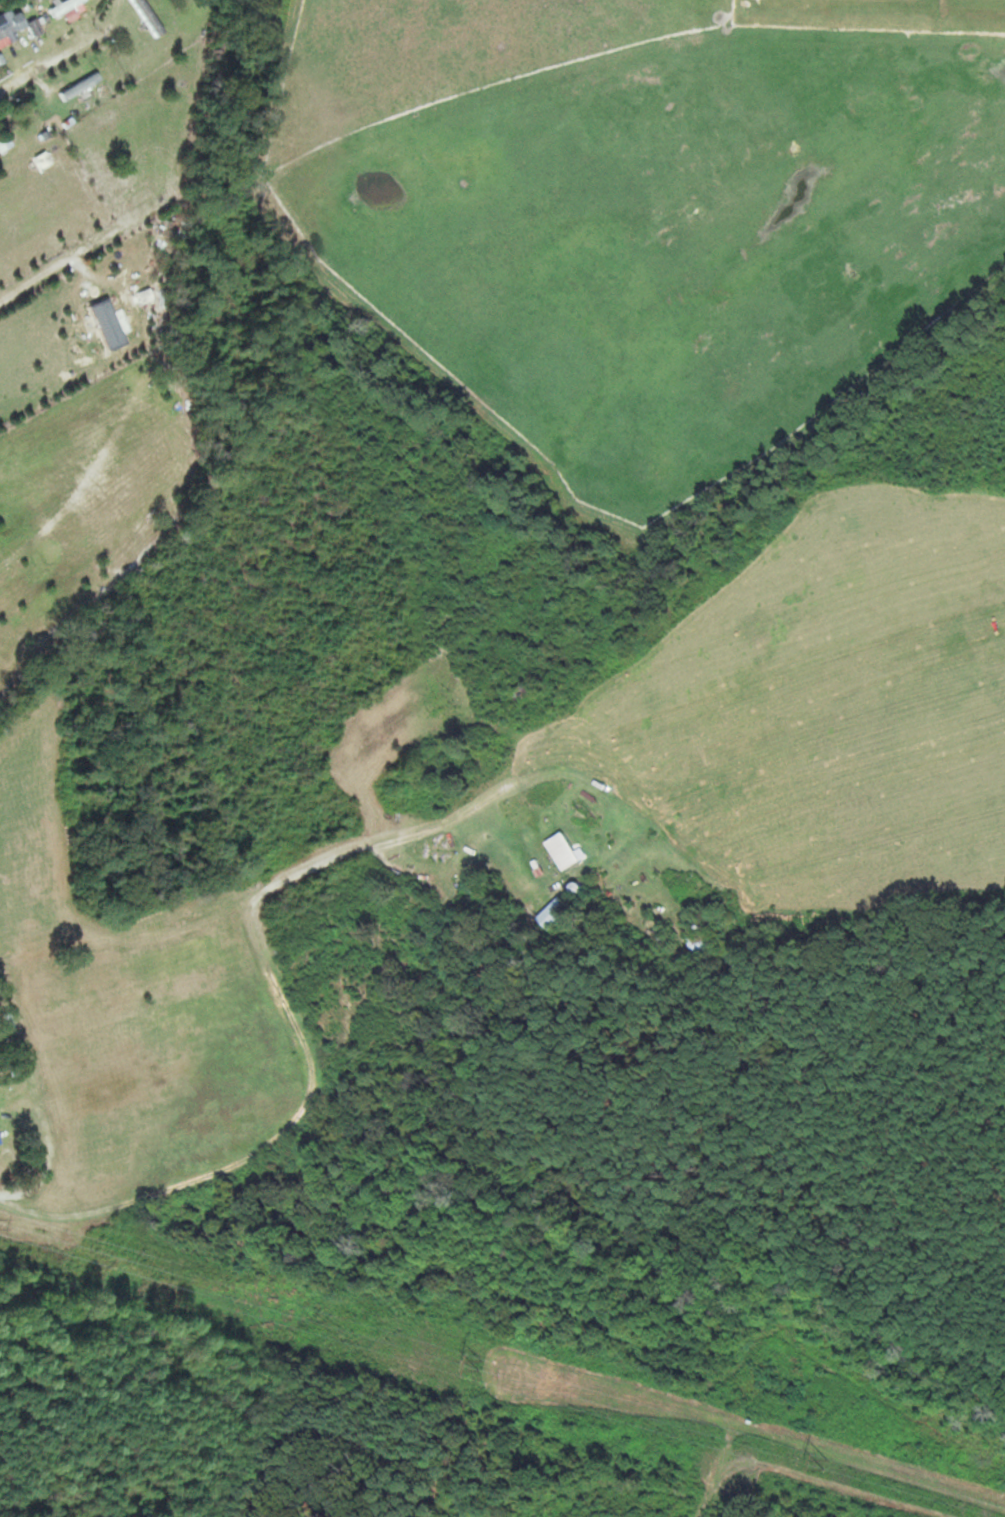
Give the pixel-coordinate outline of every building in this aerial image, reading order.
[(154,36),(166,30),(149,0),(134,0),(154,36)] [(15,41),(15,30),(14,30),(14,10),(2,10),(2,21),(0,21),(0,41),(15,41)] [(34,33),(44,29),(40,17),(29,21),(34,33)] [(14,146),(9,136),(0,141),(0,153),(14,146)] [(582,859),(564,830),(547,841),(565,870),(582,859)] [(586,886),(575,881),(568,897),(579,902),(586,886)] [(551,931),(574,908),(561,895),(538,918),(551,931)] [(718,948),(712,930),(689,937),(695,956),(718,948)]
